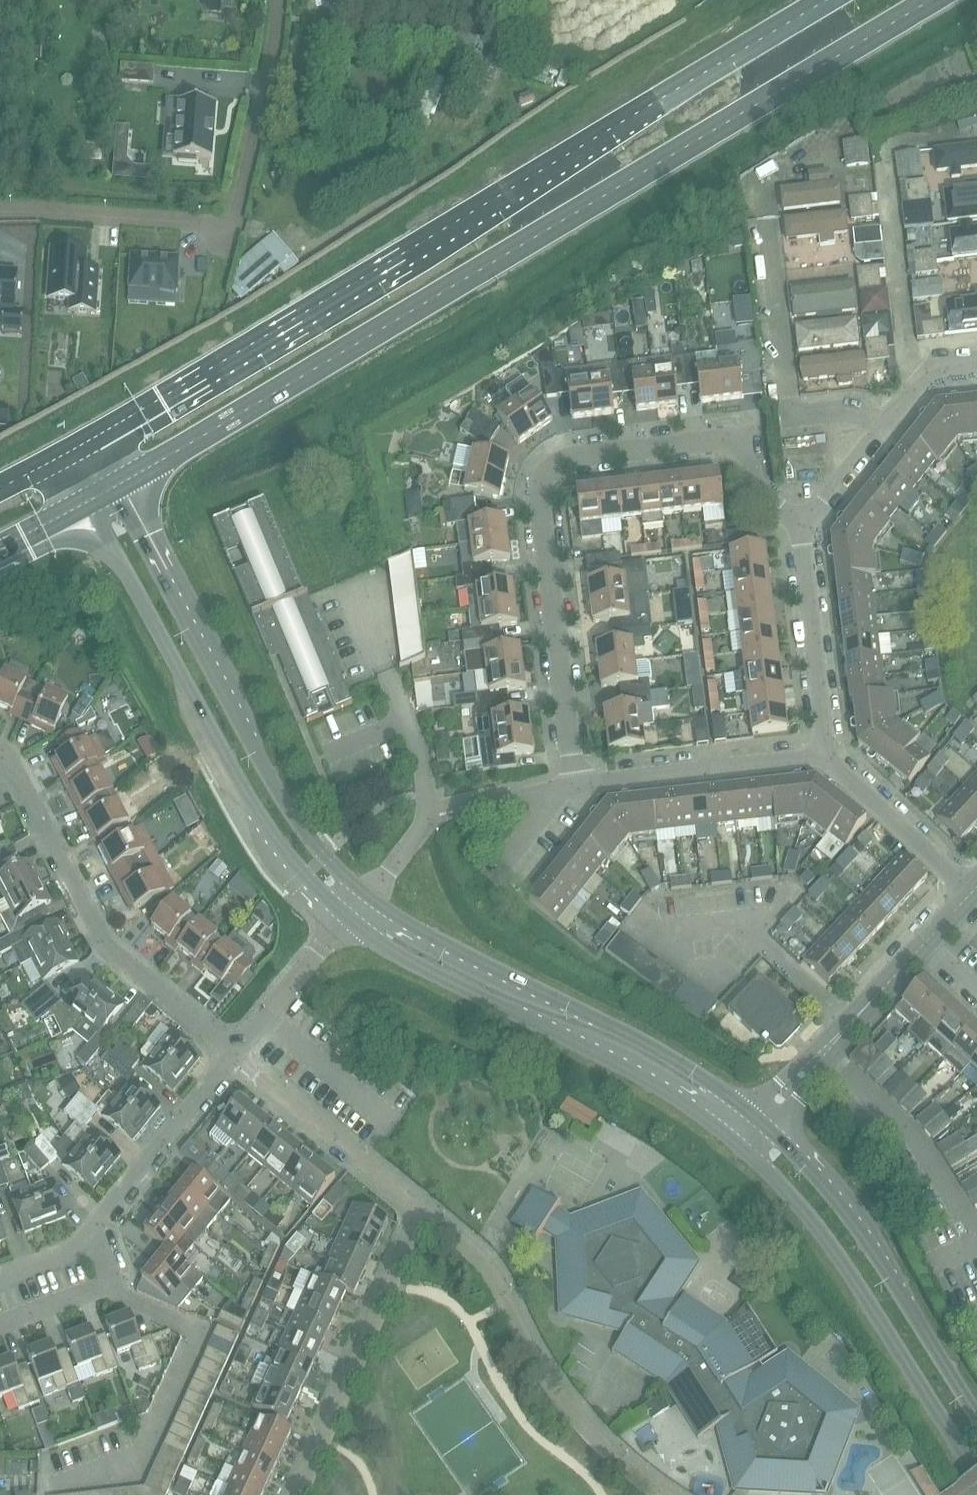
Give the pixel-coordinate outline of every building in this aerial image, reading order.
[(93,8),(111,9),(112,0),(94,0),(93,8)] [(460,34),(449,64),(475,73),(486,42),(460,34)] [(122,65),(121,81),(153,84),(154,68),(122,65)] [(211,159),(215,104),(168,100),(166,121),(178,122),(176,157),(179,157),(179,162),(196,163),(196,158),(211,159)] [(856,139),(855,125),(840,126),(842,141),(856,139)] [(843,142),(846,167),(870,164),(867,139),(843,142)] [(115,146),(113,179),(144,181),(145,168),(134,167),(128,159),(129,147),(115,146)] [(931,155),(933,176),(976,172),(976,149),(931,155)] [(896,156),(900,192),(928,189),(927,180),(919,181),(918,177),(922,177),(920,153),(896,156)] [(840,186),(778,193),(781,218),(843,211),(840,186)] [(930,201),(928,189),(900,192),(902,209),(910,208),(910,203),(930,201)] [(942,195),(945,224),(976,220),(976,191),(942,195)] [(849,199),(851,210),(877,207),(878,207),(877,196),(849,199)] [(878,207),(877,207),(851,210),(852,221),(879,218),(878,207)] [(847,215),(781,223),(784,245),(848,236),(847,215)] [(946,235),(949,261),(976,258),(976,232),(946,235)] [(241,261),(233,291),(242,301),(250,294),(279,270),(284,276),(298,263),(273,234),(241,261)] [(806,244),(807,260),(859,259),(859,243),(806,244)] [(906,247),(909,266),(937,263),(936,251),(915,253),(915,247),(906,247)] [(52,249),(49,299),(70,301),(69,311),(97,313),(99,270),(86,269),(87,252),(52,249)] [(132,255),(130,288),(177,291),(179,258),(132,255)] [(938,273),(937,263),(909,266),(910,276),(938,273)] [(857,269),(858,278),(886,275),(885,267),(857,269)] [(4,312),(2,332),(22,334),(24,312),(16,311),(18,273),(0,272),(0,312),(4,312)] [(887,288),(886,275),(858,278),(859,291),(887,288)] [(911,284),(913,298),(944,295),(943,280),(911,284)] [(855,285),(789,293),(792,324),(858,316),(855,285)] [(945,307),(948,335),(976,332),(976,303),(945,307)] [(930,306),(914,308),(915,319),(918,339),(924,338),(945,336),(944,321),(932,323),(930,306)] [(859,321),(793,329),(796,359),(862,351),(859,321)] [(749,324),(729,325),(730,340),(750,338),(749,324)] [(887,338),(865,340),(867,352),(889,349),(887,338)] [(715,349),(717,365),(722,401),(742,398),(740,374),(761,372),(757,344),(715,349)] [(889,349),(867,352),(868,362),(890,359),(889,349)] [(695,355),(684,357),(687,381),(698,379),(701,403),(722,401),(717,365),(697,367),(695,355)] [(862,355),(797,363),(799,387),(865,378),(862,355)] [(674,370),(653,372),(657,408),(678,406),(675,382),(687,381),(684,357),(672,358),(674,370)] [(652,361),(619,364),(622,388),(634,387),(637,411),(657,408),(652,361)] [(619,364),(587,368),(593,416),(614,413),(611,390),(622,388),(619,364)] [(546,397),(558,396),(555,372),(555,368),(543,370),(546,397)] [(555,372),(558,396),(569,395),(572,418),(593,416),(587,368),(555,372)] [(532,391),(514,403),(535,433),(552,420),(532,391)] [(937,404),(957,441),(976,439),(976,400),(958,402),(959,406),(951,407),(951,402),(937,404)] [(535,433),(514,403),(497,415),(518,445),(535,433)] [(923,421),(910,438),(936,459),(936,460),(939,463),(957,441),(937,404),(928,415),(931,418),(927,424),(923,421)] [(7,425),(8,425),(8,424),(9,408),(8,408),(0,407),(0,424),(7,425)] [(500,428),(473,411),(467,421),(493,438),(500,428)] [(493,438),(467,421),(460,431),(487,448),(493,438)] [(910,438),(897,454),(924,475),(936,460),(936,459),(910,438)] [(454,468),(469,471),(504,479),(509,458),(458,447),(454,468)] [(897,454),(884,470),(911,491),(924,475),(897,454)] [(973,480),(976,477),(976,466),(967,471),(973,480)] [(884,470),(871,486),(898,507),(911,491),(884,470)] [(504,479),(469,471),(464,492),(500,499),(504,479)] [(719,472),(698,475),(703,510),(723,507),(719,472)] [(698,475),(678,477),(682,512),(703,510),(698,475)] [(678,477),(658,480),(662,515),(682,512),(678,477)] [(662,515),(658,480),(638,482),(642,517),(643,529),(664,527),(662,515)] [(638,482),(617,485),(622,520),(642,517),(638,482)] [(617,485),(597,487),(601,522),(622,520),(617,485)] [(871,486),(859,502),(885,523),(886,522),(898,507),(871,486)] [(601,522),(597,487),(576,490),(581,525),(582,534),(586,537),(603,534),(601,522)] [(964,494),(957,502),(966,509),(972,500),(964,494)] [(450,502),(452,514),(475,511),(474,499),(450,502)] [(261,614),(307,723),(353,704),(307,595),(304,596),(264,501),(213,522),(253,618),(261,614)] [(841,525),(832,536),(872,548),(890,525),(886,522),(885,523),(859,502),(845,519),(849,522),(844,528),(841,525)] [(966,509),(957,502),(951,510),(959,517),(966,509)] [(471,545),(471,544),(507,540),(505,519),(481,522),(479,510),(475,511),(452,514),(446,514),(447,526),(457,525),(459,546),(471,545)] [(938,526),(932,534),(940,540),(947,532),(938,526)] [(726,533),(728,545),(751,542),(750,531),(726,533)] [(940,540),(932,534),(926,542),(934,549),(940,540)] [(834,558),(836,580),(871,575),(871,577),(875,576),(872,548),(832,536),(833,550),(838,550),(839,557),(834,558)] [(463,578),(455,579),(487,575),(486,563),(509,560),(507,540),(471,544),(471,545),(474,565),(462,566),(463,578)] [(701,540),(686,542),(687,550),(702,548),(701,540)] [(687,550),(686,542),(671,544),(672,552),(687,550)] [(660,545),(645,547),(647,555),(661,553),(660,545)] [(404,549),(417,653),(440,650),(427,546),(404,549)] [(647,555),(645,547),(631,549),(632,557),(647,555)] [(730,551),(733,572),(767,568),(765,547),(730,551)] [(900,562),(910,564),(913,554),(903,551),(900,562)] [(620,554),(610,556),(611,566),(622,565),(621,564),(620,554)] [(913,554),(910,564),(920,567),(923,557),(913,554)] [(587,570),(611,567),(611,566),(610,556),(586,558),(587,570)] [(693,562),(694,577),(703,576),(701,561),(693,562)] [(644,575),(643,562),(621,564),(622,565),(611,566),(611,567),(612,579),(589,582),(591,602),(627,598),(624,578),(644,575)] [(733,572),(735,592),(770,588),(767,568),(733,572)] [(467,589),(470,609),(515,604),(512,583),(488,586),(487,575),(455,579),(457,590),(467,589)] [(836,580),(839,600),(873,596),(871,577),(871,575),(836,580)] [(703,576),(694,577),(696,591),(705,590),(703,576)] [(916,581),(918,591),(928,590),(927,579),(916,581)] [(735,592),(738,613),(772,608),(770,588),(735,592)] [(928,590),(918,591),(919,601),(929,600),(928,590)] [(647,596),(627,598),(591,602),(594,623),(618,620),(619,631),(651,628),(647,596)] [(839,600),(841,621),(875,617),(873,596),(839,600)] [(698,602),(700,617),(708,616),(706,601),(698,602)] [(462,631),(463,643),(495,639),(493,628),(517,625),(515,604),(470,609),(472,630),(462,631)] [(738,613),(740,633),(775,629),(772,608),(738,613)] [(708,616),(700,617),(701,632),(710,631),(708,616)] [(841,621),(843,641),(878,637),(875,617),(841,621)] [(921,621),(922,631),(933,630),(932,620),(921,621)] [(652,639),(651,628),(619,631),(620,643),(596,646),(599,667),(635,662),(633,651),(645,649),(644,640),(652,639)] [(740,633),(742,653),(777,649),(775,629),(740,633)] [(933,630),(922,631),(923,642),(934,640),(933,630)] [(720,664),(729,663),(727,632),(717,632),(720,664)] [(843,641),(846,661),(880,657),(878,637),(843,641)] [(485,661),(487,673),(523,668),(520,647),(496,650),(495,639),(463,643),(464,655),(472,654),(473,662),(485,661)] [(703,643),(704,658),(713,657),(711,642),(703,643)] [(742,653),(745,673),(780,669),(777,649),(742,653)] [(655,672),(665,672),(665,653),(655,653),(655,672)] [(713,657),(704,658),(706,672),(715,671),(713,657)] [(846,661),(848,681),(882,677),(880,657),(846,661)] [(926,662),(927,672),(937,671),(936,660),(926,662)] [(21,721),(37,686),(25,680),(29,669),(13,662),(8,672),(6,671),(0,684),(0,705),(12,711),(10,716),(21,721)] [(625,685),(627,696),(658,692),(650,693),(649,681),(652,678),(651,664),(647,662),(635,664),(635,662),(599,667),(601,687),(625,685)] [(455,709),(475,707),(503,703),(501,692),(525,689),(523,668),(487,673),(475,674),(477,694),(453,697),(455,709)] [(737,695),(747,694),(782,689),(780,669),(745,673),(735,675),(737,695)] [(723,671),(724,704),(735,704),(734,670),(723,671)] [(937,671),(927,672),(928,682),(939,681),(937,671)] [(851,703),(853,702),(853,701),(885,698),(884,696),(882,677),(848,681),(851,703)] [(708,683),(709,698),(718,697),(716,682),(708,683)] [(37,686),(21,721),(46,732),(48,728),(54,731),(68,700),(37,686)] [(692,688),(695,710),(704,709),(702,687),(692,688)] [(747,694),(750,714),(785,709),(782,689),(747,694)] [(667,691),(658,692),(627,696),(628,707),(604,710),(607,731),(642,727),(654,725),(652,714),(669,712),(667,691)] [(938,694),(929,700),(934,709),(944,704),(938,694)] [(857,730),(858,744),(895,724),(892,695),(884,696),(885,698),(853,701),(853,702),(856,723),(861,722),(861,730),(857,730)] [(718,697),(709,698),(711,713),(719,712),(718,697)] [(934,709),(929,700),(920,705),(925,714),(934,709)] [(479,739),(530,733),(528,712),(504,715),(503,703),(475,707),(479,739)] [(785,709),(750,714),(752,735),(787,730),(785,709)] [(961,718),(953,711),(946,720),(954,726),(961,718)] [(712,718),(715,743),(727,742),(724,717),(712,718)] [(709,744),(706,719),(694,721),(697,745),(709,744)] [(966,722),(960,730),(968,737),(975,729),(966,722)] [(875,758),(892,771),(913,744),(915,745),(918,741),(895,724),(858,744),(869,753),(872,749),(878,754),(875,758)] [(642,727),(607,731),(609,752),(645,747),(642,727)] [(968,737),(960,730),(953,738),(962,745),(968,737)] [(62,779),(62,780),(105,757),(95,738),(87,742),(81,731),(58,743),(64,754),(56,758),(57,759),(53,761),(59,774),(64,772),(66,777),(62,779)] [(530,733),(479,739),(483,771),(510,768),(509,756),(533,753),(530,733)] [(913,744),(892,771),(909,785),(930,758),(915,745),(913,744)] [(941,754),(934,762),(943,769),(949,761),(941,754)] [(78,810),(112,792),(97,762),(106,758),(105,757),(62,780),(75,804),(79,802),(82,807),(78,810)] [(943,769),(934,762),(928,771),(936,777),(943,769)] [(965,787),(976,798),(976,774),(965,787)] [(915,786),(924,793),(930,785),(922,778),(915,786)] [(794,782),(772,784),(776,818),(775,818),(775,823),(804,820),(816,779),(802,781),(802,785),(795,786),(794,782)] [(827,788),(816,779),(804,820),(827,838),(830,834),(829,833),(850,806),(833,793),(830,796),(824,792),(827,788)] [(772,784),(752,786),(757,829),(758,833),(776,831),(775,823),(775,818),(776,818),(772,784)] [(752,786),(732,788),(736,823),(737,831),(757,829),(752,786)] [(951,802),(976,825),(976,824),(976,798),(965,787),(951,802)] [(732,788),(712,791),(716,825),(736,823),(732,788)] [(712,791),(691,793),(695,827),(716,825),(712,791)] [(112,792),(78,810),(90,834),(95,832),(98,838),(128,822),(112,792)] [(691,793),(671,795),(675,830),(695,827),(691,793)] [(671,795),(651,798),(655,832),(656,832),(675,830),(671,795)] [(622,801),(608,802),(628,840),(656,837),(656,832),(655,832),(651,798),(629,800),(630,805),(622,806),(622,801)] [(594,819),(580,837),(607,858),(606,859),(610,862),(628,840),(608,802),(599,814),(602,817),(598,822),(594,819)] [(976,825),(951,802),(936,818),(961,841),(976,825)] [(867,819),(850,806),(829,833),(830,834),(845,846),(867,819)] [(182,822),(168,832),(175,843),(190,832),(182,822)] [(109,869),(114,881),(158,858),(142,828),(103,848),(113,867),(109,869)] [(864,833),(857,841),(865,849),(872,841),(864,833)] [(580,837),(568,852),(595,874),(606,859),(607,858),(580,837)] [(0,864),(1,864),(17,855),(12,844),(0,851),(0,864)] [(850,849),(843,857),(850,864),(858,856),(850,849)] [(790,851),(787,861),(797,864),(800,854),(790,851)] [(568,852),(555,868),(582,890),(595,874),(568,852)] [(902,855),(888,870),(913,894),(927,878),(902,855)] [(850,864),(843,857),(836,864),(844,871),(850,864)] [(158,858),(114,881),(127,905),(132,903),(135,909),(174,888),(158,858)] [(797,864),(787,861),(784,871),(794,874),(797,864)] [(5,900),(40,882),(30,862),(6,874),(1,864),(0,864),(0,890),(5,900)] [(555,868),(542,884),(569,906),(582,890),(555,868)] [(772,868),(761,869),(762,880),(773,879),(772,868)] [(641,874),(646,883),(655,878),(650,869),(641,874)] [(762,880),(761,869),(751,870),(752,881),(762,880)] [(888,870),(874,885),(899,909),(913,894),(888,870)] [(800,880),(808,887),(815,879),(807,872),(800,880)] [(731,873),(721,874),(722,884),(732,883),(731,873)] [(722,884),(721,874),(711,875),(712,885),(722,884)] [(691,877),(680,878),(682,889),(692,888),(691,877)] [(655,878),(646,883),(651,892),(660,887),(655,878)] [(682,889),(680,878),(670,879),(671,890),(682,889)] [(823,879),(815,887),(823,894),(830,886),(823,879)] [(11,936),(13,936),(33,925),(27,914),(51,902),(40,882),(5,900),(12,913),(2,919),(11,936)] [(569,906),(542,884),(529,901),(556,922),(569,906)] [(874,885),(860,900),(885,924),(899,909),(874,885)] [(823,894),(815,887),(809,894),(816,901),(823,894)] [(633,893),(627,901),(635,907),(642,899),(633,893)] [(176,952),(179,948),(178,948),(200,921),(173,900),(152,926),(169,940),(165,944),(176,952)] [(860,900),(846,915),(871,939),(885,924),(860,900)] [(635,907),(627,901),(621,909),(629,915),(635,907)] [(795,909),(788,917),(795,924),(803,916),(795,909)] [(846,915),(832,930),(857,954),(871,939),(846,915)] [(795,924),(788,917),(781,924),(789,932),(795,924)] [(202,973),(205,970),(205,969),(226,943),(200,921),(178,948),(179,948),(195,961),(192,965),(202,973)] [(22,942),(33,961),(68,943),(58,923),(22,942)] [(608,924),(602,933),(610,939),(617,931),(608,924)] [(832,930),(818,945),(843,968),(857,954),(832,930)] [(205,969),(205,970),(222,983),(227,977),(237,985),(253,964),(242,955),(250,946),(234,933),(226,943),(205,969)] [(610,939),(602,933),(595,941),(604,947),(610,939)] [(605,952),(616,960),(630,940),(620,933),(605,952)] [(11,936),(0,942),(0,956),(18,946),(13,936),(11,936)] [(616,960),(626,966),(640,947),(630,940),(616,960)] [(68,943),(33,961),(43,980),(78,962),(68,943)] [(843,968),(818,945),(803,961),(828,984),(843,968)] [(626,966),(636,974),(650,954),(640,947),(626,966)] [(636,974),(645,980),(659,961),(650,954),(636,974)] [(645,980),(655,987),(669,968),(659,961),(645,980)] [(655,987),(665,994),(679,975),(669,968),(655,987)] [(665,994),(674,1001),(688,982),(679,975),(665,994)] [(798,1012),(794,1008),(760,976),(728,1010),(765,1046),(769,1043),(776,1050),(782,1050),(800,1030),(800,1025),(792,1018),(798,1012)] [(55,993),(29,1014),(37,1024),(50,1012),(55,1018),(59,1016),(68,1034),(74,1031),(107,991),(90,977),(66,1006),(62,1003),(55,993)] [(894,1011),(911,1027),(942,994),(925,978),(894,1011)] [(674,1001),(684,1008),(698,989),(688,982),(674,1001)] [(21,1005),(29,1014),(55,993),(47,984),(21,1005)] [(684,1008),(694,1015),(708,996),(698,989),(684,1008)] [(77,1059),(86,1066),(114,1032),(107,1026),(124,1005),(107,991),(74,1031),(89,1043),(77,1059)] [(924,1047),(927,1044),(958,1010),(942,994),(911,1027),(907,1031),(924,1047)] [(708,996),(694,1015),(703,1022),(719,1004),(708,996)] [(143,997),(126,1018),(123,1022),(132,1030),(153,1005),(143,997)] [(944,1059),(953,1049),(975,1025),(958,1010),(927,1044),(944,1059)] [(970,1065),(976,1057),(976,1027),(975,1025),(953,1049),(970,1065)] [(170,1033),(157,1049),(187,1074),(201,1058),(170,1033)] [(187,1074),(157,1049),(149,1043),(142,1053),(142,1056),(148,1060),(142,1067),(173,1092),(187,1074)] [(850,1059),(867,1075),(881,1060),(863,1044),(850,1059)] [(119,1045),(111,1054),(121,1062),(132,1071),(139,1061),(119,1045)] [(881,1060),(867,1075),(876,1084),(890,1069),(891,1069),(906,1054),(897,1045),(882,1062),(881,1060)] [(111,1054),(104,1063),(113,1071),(121,1062),(111,1054)] [(130,1082),(116,1099),(147,1124),(161,1107),(130,1082)] [(891,1097),(900,1106),(914,1091),(905,1083),(891,1097)] [(586,1088),(578,1101),(607,1119),(616,1106),(586,1088)] [(914,1091),(900,1106),(910,1115),(923,1100),(914,1091)] [(147,1124),(116,1099),(108,1092),(95,1108),(79,1094),(71,1103),(91,1120),(98,1112),(103,1116),(102,1116),(118,1128),(133,1141),(147,1124)] [(226,1149),(232,1142),(256,1113),(240,1099),(210,1136),(226,1149)] [(561,1110),(591,1128),(597,1117),(567,1100),(561,1110)] [(91,1120),(71,1103),(64,1113),(76,1123),(64,1138),(107,1173),(121,1156),(85,1128),(91,1120)] [(916,1121),(924,1130),(939,1118),(931,1108),(916,1121)] [(232,1142),(248,1155),(272,1126),(256,1113),(232,1142)] [(939,1118),(924,1130),(932,1140),(948,1127),(939,1118)] [(248,1155),(264,1168),(288,1139),(272,1126),(248,1155)] [(33,1145),(50,1164),(58,1158),(62,1165),(93,1190),(107,1173),(64,1138),(53,1151),(41,1137),(33,1145)] [(937,1147),(943,1158),(960,1147),(954,1137),(937,1147)] [(264,1168),(280,1181),(303,1152),(288,1139),(264,1168)] [(41,1172),(50,1164),(33,1145),(24,1152),(41,1172)] [(11,1157),(6,1146),(0,1148),(0,1161),(11,1157)] [(960,1147),(943,1158),(950,1169),(967,1158),(960,1147)] [(280,1181),(295,1194),(319,1165),(303,1152),(280,1181)] [(200,1167),(207,1173),(215,1163),(208,1158),(200,1167)] [(0,1162),(0,1189),(9,1185),(0,1162)] [(222,1169),(215,1163),(207,1173),(214,1179),(222,1186),(231,1176),(222,1169)] [(319,1165),(295,1194),(311,1207),(335,1178),(319,1165)] [(194,1171),(182,1186),(218,1216),(231,1201),(194,1171)] [(247,1189),(231,1176),(222,1186),(238,1199),(247,1189)] [(961,1186),(968,1197),(976,1191),(976,1176),(961,1186)] [(52,1180),(32,1188),(46,1225),(66,1218),(52,1180)] [(182,1186),(169,1201),(206,1231),(218,1216),(182,1186)] [(46,1225),(32,1188),(11,1196),(18,1214),(25,1233),(46,1225)] [(262,1202),(247,1189),(238,1199),(254,1212),(262,1202)] [(668,1377),(670,1380),(726,1325),(685,1298),(686,1296),(685,1296),(679,1304),(674,1301),(690,1275),(682,1264),(689,1251),(650,1203),(637,1208),(628,1197),(570,1219),(557,1210),(561,1205),(560,1204),(558,1206),(534,1190),(511,1224),(536,1240),(535,1242),(536,1242),(544,1230),(557,1239),(560,1301),(574,1304),(574,1319),(617,1331),(619,1327),(626,1331),(620,1340),(615,1348),(615,1347),(612,1352),(613,1353),(614,1351),(659,1381),(668,1377)] [(968,1197),(976,1212),(976,1191),(968,1197)] [(169,1201),(157,1216),(194,1246),(206,1231),(169,1201)] [(278,1215),(262,1202),(254,1212),(263,1219),(270,1225),(278,1215)] [(324,1202),(318,1209),(328,1217),(333,1210),(324,1202)] [(354,1206),(345,1225),(379,1240),(388,1221),(354,1206)] [(328,1217),(318,1209),(312,1216),(322,1224),(328,1217)] [(278,1215),(270,1225),(277,1231),(285,1221),(278,1215)] [(144,1231),(166,1249),(166,1248),(172,1253),(173,1253),(182,1260),(194,1246),(157,1216),(144,1231)] [(345,1225),(337,1244),(371,1259),(379,1240),(345,1225)] [(297,1234),(291,1241),(301,1250),(307,1243),(297,1234)] [(269,1247),(265,1256),(273,1260),(280,1245),(279,1241),(272,1235),(264,1245),(269,1247)] [(301,1250),(291,1241),(285,1248),(295,1257),(301,1250)] [(337,1244),(328,1262),(362,1278),(371,1259),(337,1244)] [(166,1249),(154,1263),(192,1294),(204,1278),(182,1260),(173,1253),(172,1253),(166,1248),(166,1249)] [(273,1260),(265,1256),(260,1267),(268,1271),(273,1260)] [(328,1262),(320,1280),(319,1281),(346,1293),(353,1297),(362,1278),(328,1262)] [(192,1294),(154,1263),(142,1278),(143,1279),(137,1292),(177,1311),(192,1294)] [(274,1272),(271,1281),(282,1286),(286,1278),(274,1272)] [(294,1291),(304,1296),(338,1311),(346,1293),(319,1281),(320,1280),(313,1277),(307,1288),(297,1284),(294,1291)] [(254,1279),(249,1291),(257,1295),(262,1283),(254,1279)] [(271,1281),(267,1289),(262,1299),(274,1305),(282,1286),(271,1281)] [(257,1295),(249,1291),(244,1302),(252,1306),(257,1295)] [(304,1296),(295,1314),(329,1330),(338,1311),(304,1296)] [(257,1309),(254,1318),(265,1323),(269,1315),(257,1309)] [(218,1320),(229,1325),(233,1317),(221,1312),(218,1320)] [(140,1341),(130,1314),(106,1323),(118,1354),(131,1349),(139,1371),(161,1363),(152,1337),(140,1341)] [(295,1314),(287,1333),(321,1349),(329,1330),(295,1314)] [(233,1317),(229,1325),(241,1331),(244,1323),(233,1317)] [(265,1323),(254,1318),(250,1326),(262,1331),(265,1323)] [(753,1366),(726,1325),(670,1380),(673,1383),(669,1391),(699,1437),(697,1437),(698,1439),(703,1435),(710,1430),(710,1431),(719,1425),(724,1432),(720,1434),(731,1476),(745,1477),(749,1491),(811,1494),(813,1491),(809,1485),(815,1480),(816,1482),(817,1481),(831,1482),(853,1424),(842,1415),(847,1401),(799,1362),(787,1370),(776,1361),(750,1378),(746,1372),(755,1366),(754,1365),(753,1366)] [(239,1336),(217,1327),(213,1337),(234,1347),(239,1336)] [(95,1339),(91,1329),(66,1338),(78,1369),(91,1364),(97,1377),(119,1369),(106,1335),(95,1339)] [(287,1333),(278,1352),(312,1367),(321,1349),(287,1333)] [(234,1347),(213,1337),(208,1348),(229,1358),(234,1347)] [(51,1343),(51,1344),(27,1352),(44,1397),(67,1388),(73,1404),(85,1399),(67,1349),(55,1354),(51,1343)] [(240,1347),(237,1355),(248,1360),(252,1352),(240,1347)] [(229,1358),(208,1348),(203,1359),(224,1369),(229,1358)] [(263,1367),(270,1370),(304,1386),(312,1367),(278,1352),(273,1363),(267,1360),(263,1367)] [(248,1360),(237,1355),(233,1363),(245,1369),(248,1360)] [(12,1358),(0,1363),(0,1399),(13,1394),(19,1410),(41,1402),(27,1364),(16,1368),(12,1358)] [(224,1369),(203,1359),(198,1370),(219,1380),(224,1369)] [(219,1380),(198,1370),(193,1381),(214,1390),(219,1380)] [(270,1370),(261,1389),(295,1404),(304,1386),(270,1370)] [(214,1390),(193,1381),(188,1391),(209,1401),(214,1390)] [(219,1392),(231,1398),(235,1389),(223,1384),(219,1392)] [(295,1404),(261,1389),(252,1407),(287,1423),(295,1404)] [(209,1401),(188,1391),(183,1402),(204,1412),(209,1401)] [(204,1412),(183,1402),(178,1413),(199,1423),(204,1412)] [(214,1405),(209,1416),(217,1420),(222,1408),(214,1405)] [(33,1412),(38,1426),(49,1422),(44,1408),(33,1412)] [(93,1418),(98,1431),(118,1423),(113,1410),(93,1418)] [(199,1423),(178,1413),(173,1424),(194,1433),(199,1423)] [(217,1420),(209,1416),(204,1428),(212,1431),(217,1420)] [(259,1417),(251,1435),(283,1450),(291,1432),(259,1417)] [(194,1433),(173,1424),(168,1435),(189,1444),(194,1433)] [(68,1438),(75,1460),(87,1457),(80,1434),(68,1438)] [(189,1444),(168,1435),(163,1445),(185,1455),(189,1444)] [(251,1435),(243,1453),(275,1468),(283,1450),(251,1435)] [(198,1439),(193,1451),(201,1455),(206,1443),(198,1439)] [(185,1455),(163,1445),(158,1456),(180,1466),(185,1455)] [(201,1455),(193,1451),(188,1462),(196,1466),(201,1455)] [(243,1453),(235,1470),(267,1485),(275,1468),(243,1453)] [(180,1466),(158,1456),(154,1467),(175,1476),(180,1466)] [(175,1476),(154,1467),(149,1477),(170,1487),(175,1476)] [(227,1488),(242,1494),(263,1494),(267,1485),(235,1470),(227,1488)] [(149,1477),(144,1488),(161,1494),(166,1494),(170,1487),(149,1477)] [(181,1478),(177,1486),(189,1492),(192,1484),(181,1478)] [(227,1488),(218,1484),(213,1494),(242,1494),(227,1488)] [(177,1486),(173,1494),(175,1494),(187,1494),(189,1492),(177,1486)]
